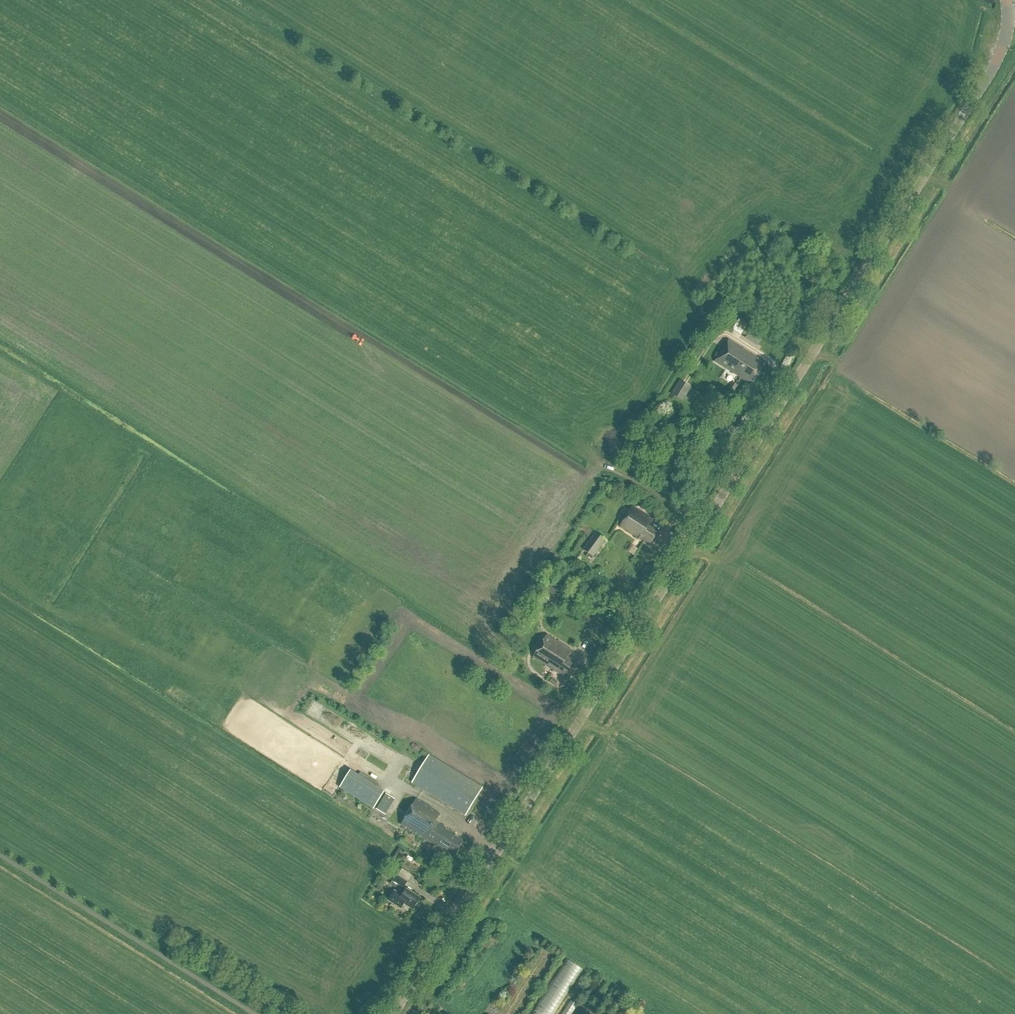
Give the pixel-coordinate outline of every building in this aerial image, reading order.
[(970,104),(965,112),(973,116),(977,109),(970,104)] [(751,329),(746,337),(745,339),(758,346),(764,336),(751,329)] [(751,384),(764,362),(729,341),(716,362),(751,384)] [(683,402),(691,387),(680,380),(671,395),(683,402)] [(734,393),(738,386),(734,383),(729,389),(734,393)] [(732,498),(735,490),(729,487),(725,495),(732,498)] [(651,545),(658,532),(649,526),(653,520),(632,507),(620,526),(651,545)] [(594,557),(607,541),(596,532),(583,549),(594,557)] [(558,599),(565,589),(553,580),(545,589),(558,599)] [(567,678),(577,662),(568,657),(572,651),(547,636),(534,657),(567,678)] [(466,816),(484,788),(430,755),(412,783),(466,816)] [(350,769),(339,786),(373,808),(384,791),(350,769)] [(395,799),(386,794),(376,809),(385,815),(395,799)] [(454,857),(464,841),(455,835),(455,833),(436,821),(441,814),(417,799),(402,824),(454,857)] [(405,887),(409,880),(397,873),(390,884),(396,888),(399,884),(405,887)] [(421,898),(407,888),(402,895),(396,890),(389,900),(402,908),(406,904),(413,909),(421,898)] [(589,967),(573,957),(537,1013),(559,1013),(589,967)]
